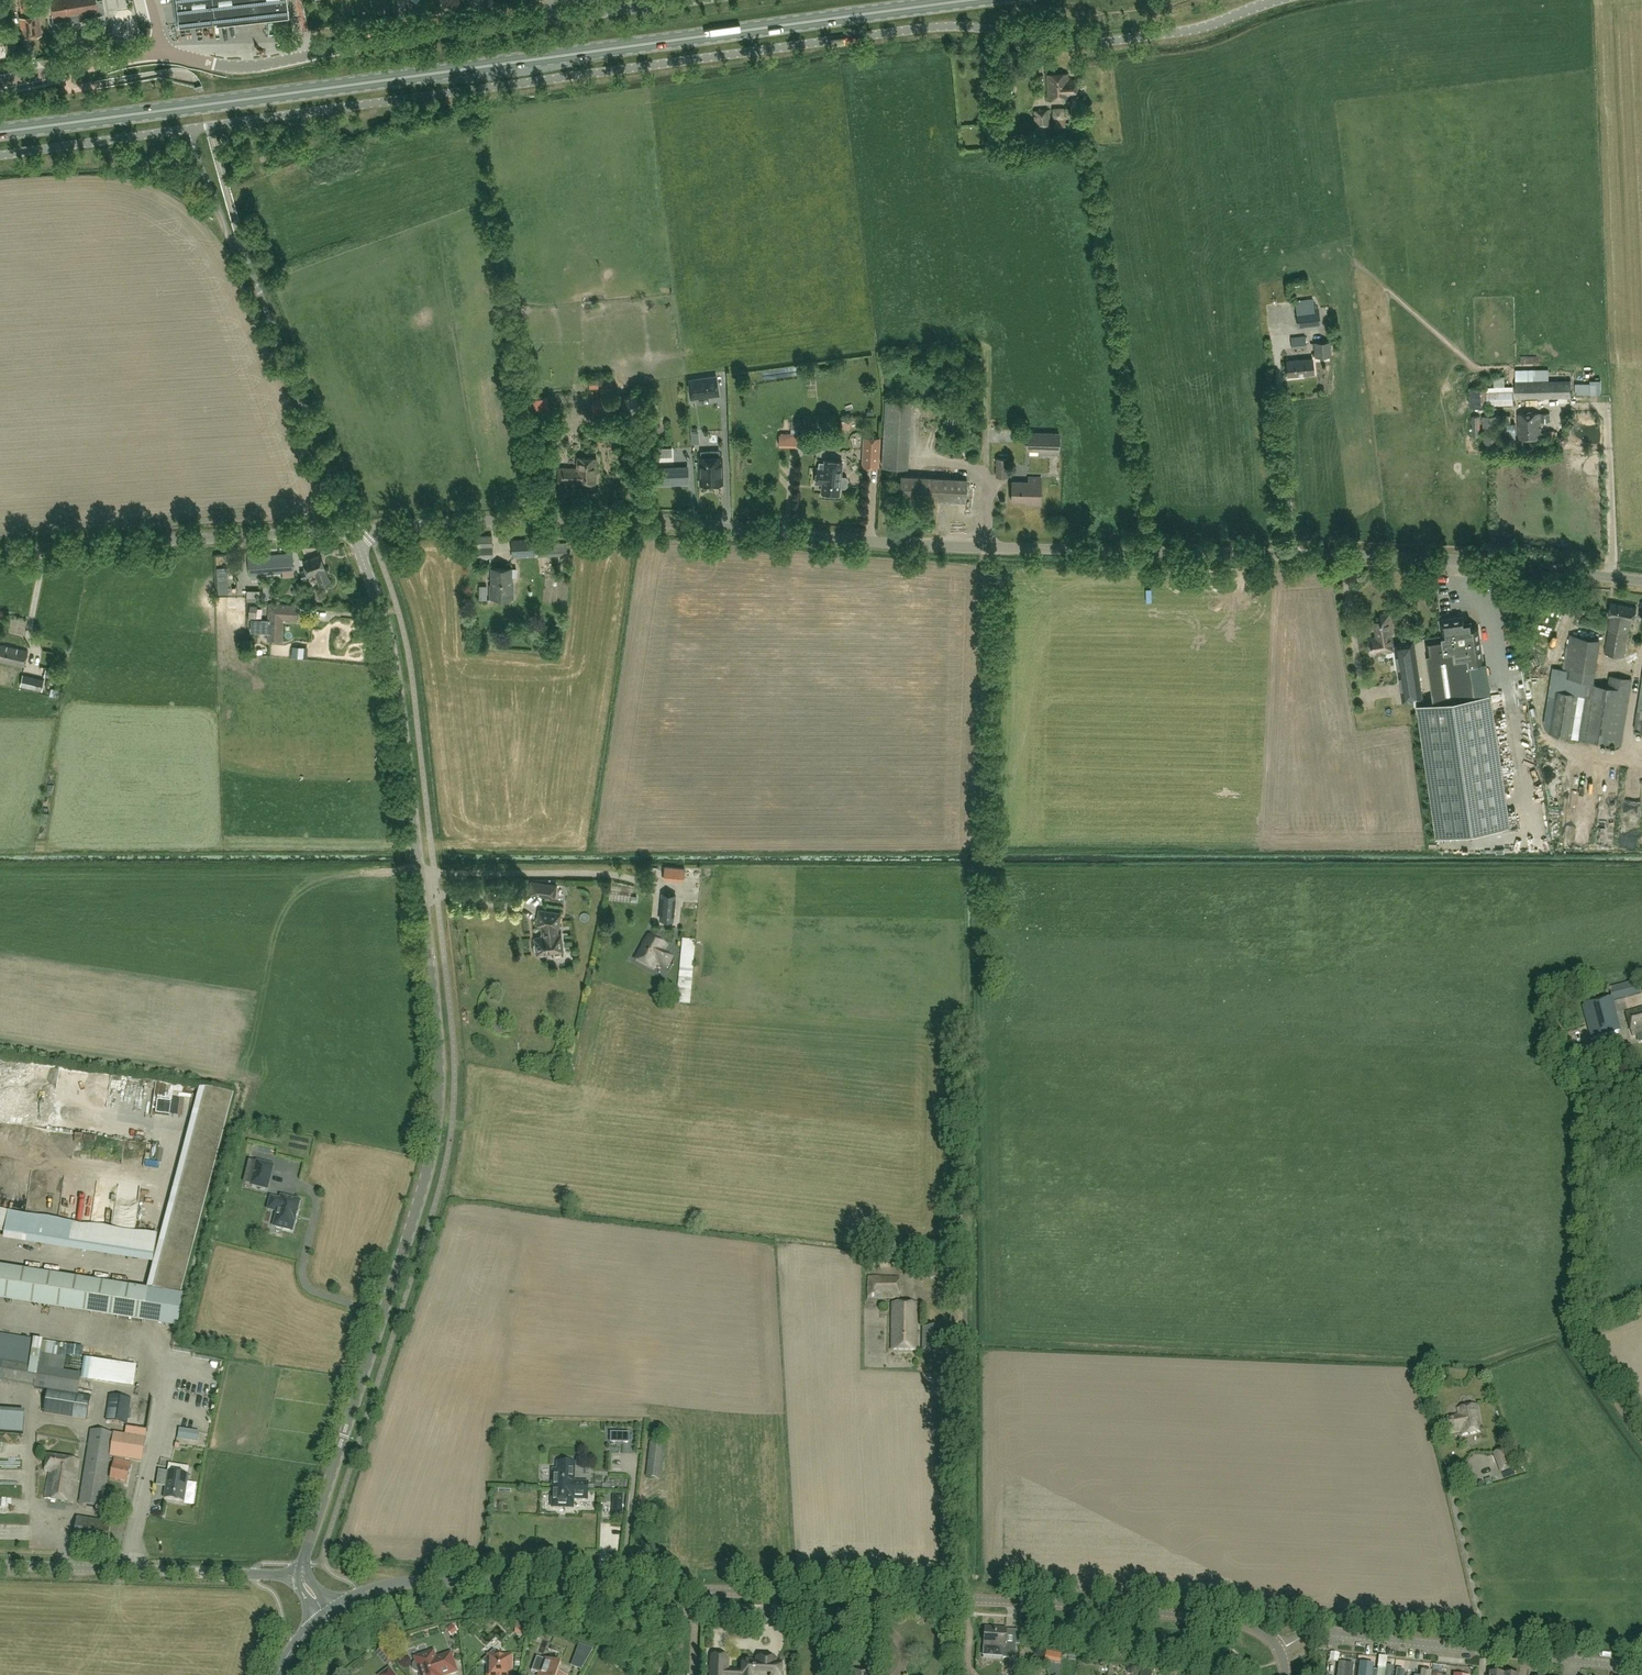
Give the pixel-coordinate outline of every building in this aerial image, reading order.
[(36,13),(34,0),(29,1),(29,0),(20,0),(22,15),(21,15),(22,27),(25,26),(26,35),(42,33),(39,13),(36,13)] [(54,15),(53,15),(54,21),(69,18),(69,21),(84,18),(84,15),(105,12),(103,0),(51,0),(54,15)] [(105,9),(125,5),(124,0),(104,0),(105,9)] [(180,22),(286,11),(285,0),(178,0),(180,22)] [(7,14),(0,16),(0,28),(4,40),(13,38),(7,14)] [(14,52),(18,62),(25,60),(21,50),(14,52)] [(1047,74),(1049,98),(1069,97),(1069,96),(1076,95),(1076,79),(1068,80),(1068,73),(1047,74)] [(1063,109),(1053,109),(1053,126),(1064,125),(1063,109)] [(1036,127),(1050,126),(1049,110),(1035,111),(1036,127)] [(1011,128),(1010,117),(997,118),(999,129),(1011,128)] [(182,170),(185,179),(192,177),(189,168),(182,170)] [(241,194),(250,192),(248,184),(240,185),(241,194)] [(274,191),(277,198),(287,194),(283,187),(274,191)] [(1320,324),(1318,308),(1314,308),(1313,299),(1295,301),(1298,326),(1320,324)] [(1291,337),(1292,348),(1305,347),(1304,335),(1291,337)] [(1330,341),(1314,343),(1315,357),(1331,356),(1330,341)] [(1286,361),(1288,376),(1314,373),(1312,358),(1286,361)] [(1003,359),(1003,370),(1017,370),(1017,359),(1003,359)] [(1516,381),(1517,381),(1549,380),(1549,368),(1516,369),(1516,381)] [(1493,385),(1510,384),(1509,370),(1492,371),(1493,385)] [(691,398),(719,394),(717,376),(689,380),(691,398)] [(612,377),(589,379),(590,388),(613,386),(612,377)] [(1591,382),(1576,382),(1576,393),(1601,393),(1601,379),(1591,379),(1591,382)] [(1571,396),(1571,380),(1549,380),(1517,381),(1518,397),(1571,396)] [(1513,386),(1474,388),(1469,388),(1470,408),(1475,408),(1489,407),(1489,404),(1514,403),(1513,390),(1514,390),(1513,386)] [(624,398),(624,407),(632,413),(640,408),(640,398),(632,393),(624,398)] [(653,408),(653,393),(644,393),(644,408),(653,408)] [(555,441),(553,422),(549,396),(531,399),(534,425),(537,443),(555,441)] [(616,413),(615,397),(593,398),(594,414),(616,413)] [(912,400),(901,400),(885,399),(882,466),(897,467),(908,467),(912,400)] [(1519,439),(1541,437),(1540,412),(1518,413),(1519,439)] [(1550,412),(1542,412),(1542,421),(1551,420),(1550,412)] [(1483,415),(1484,444),(1501,443),(1499,414),(1483,415)] [(1480,415),(1472,416),(1473,435),(1481,435),(1480,415)] [(1506,415),(1506,423),(1502,423),(1503,439),(1516,438),(1516,423),(1511,423),(1510,415),(1506,415)] [(662,426),(662,416),(654,417),(654,426),(662,426)] [(843,421),(842,430),(850,430),(851,421),(843,421)] [(961,432),(960,446),(972,447),(972,433),(961,432)] [(1028,432),(1028,449),(1040,449),(1040,453),(1059,453),(1059,433),(1028,432)] [(1568,434),(1562,432),(1557,436),(1559,442),(1564,444),(1569,440),(1568,434)] [(779,434),(779,446),(800,447),(801,435),(798,435),(798,433),(789,433),(789,435),(779,434)] [(880,437),(864,436),(863,466),(878,466),(880,437)] [(700,457),(701,484),(723,483),(722,456),(719,456),(719,451),(702,451),(702,457),(700,457)] [(577,468),(560,467),(559,481),(596,484),(598,458),(578,457),(577,468)] [(1007,458),(997,458),(996,476),(1007,476),(1007,458)] [(818,468),(817,467),(815,483),(823,483),(822,493),(839,495),(840,487),(845,487),(847,485),(848,478),(846,476),(841,476),(841,475),(842,461),(825,459),(825,462),(819,461),(818,468)] [(688,483),(688,466),(657,467),(658,484),(688,483)] [(967,479),(901,475),(900,497),(966,501),(967,479)] [(1013,481),(1012,501),(1031,501),(1031,504),(1041,504),(1041,477),(1029,476),(1029,482),(1013,481)] [(475,541),(488,540),(488,533),(475,533),(475,541)] [(534,539),(512,540),(513,556),(534,555),(534,539)] [(490,558),(489,541),(475,542),(476,559),(490,558)] [(538,544),(539,554),(567,552),(566,542),(538,544)] [(282,572),(282,570),(294,569),(293,552),(248,556),(249,575),(282,572)] [(306,569),(299,571),(302,579),(310,576),(309,575),(315,572),(320,585),(329,581),(319,555),(311,558),(303,561),(306,569)] [(512,585),(512,568),(492,568),(492,585),(490,585),(490,598),(514,598),(514,585),(512,585)] [(484,598),(485,585),(476,584),(475,598),(484,598)] [(259,590),(247,590),(247,601),(259,601),(259,590)] [(269,620),(263,620),(263,632),(268,632),(267,640),(282,641),(283,618),(297,619),(298,605),(270,603),(269,620)] [(1635,621),(1637,608),(1611,603),(1609,616),(1612,617),(1605,653),(1624,656),(1628,632),(1629,632),(1631,620),(1635,621)] [(250,605),(249,613),(249,618),(256,618),(257,614),(257,606),(250,605)] [(1398,644),(1394,645),(1392,633),(1394,632),(1391,613),(1381,615),(1382,621),(1374,622),(1377,636),(1369,637),(1372,654),(1376,653),(1377,656),(1379,658),(1384,657),(1385,654),(1385,649),(1398,647),(1406,700),(1423,698),(1414,639),(1398,642),(1398,644)] [(1470,664),(1485,662),(1480,628),(1472,629),(1471,622),(1464,623),(1463,616),(1422,622),(1425,638),(1434,702),(1417,704),(1419,714),(1419,713),(1420,719),(1437,836),(1511,825),(1492,694),(1492,693),(1475,696),(1470,664)] [(1600,639),(1571,634),(1564,677),(1594,681),(1600,639)] [(0,644),(0,660),(25,666),(28,650),(0,644)] [(301,657),(302,646),(293,645),(292,656),(301,657)] [(44,676),(55,678),(57,671),(46,669),(44,676)] [(20,685),(42,691),(45,679),(23,674),(20,685)] [(1609,687),(1586,683),(1578,738),(1622,745),(1633,679),(1610,675),(1609,687)] [(1578,694),(1556,690),(1549,734),(1571,737),(1578,694)] [(685,867),(664,865),(663,878),(684,880),(685,867)] [(702,879),(703,868),(693,868),(692,878),(702,879)] [(537,894),(546,895),(547,884),(538,882),(537,894)] [(663,894),(661,919),(672,920),(674,895),(663,894)] [(561,913),(540,910),(538,921),(542,921),(543,936),(536,937),(536,943),(535,945),(535,950),(537,952),(538,954),(539,953),(541,955),(547,954),(548,952),(564,950),(562,934),(559,934),(558,928),(559,928),(561,913)] [(667,947),(649,938),(637,961),(654,970),(658,963),(667,969),(672,959),(663,954),(667,947)] [(695,942),(694,941),(683,940),(678,1004),(689,1004),(695,942)] [(1641,994),(1637,978),(1610,986),(1614,1001),(1641,994)] [(1608,1004),(1607,999),(1583,1006),(1592,1042),(1616,1036),(1608,1004)] [(1634,1036),(1641,1034),(1641,1008),(1628,1012),(1634,1036)] [(180,1295),(234,1093),(199,1085),(153,1263),(146,1290),(147,1291),(180,1295)] [(149,1164),(151,1160),(139,1154),(137,1158),(149,1164)] [(249,1161),(244,1183),(252,1185),(251,1185),(267,1189),(273,1166),(257,1162),(249,1161)] [(282,1197),(281,1201),(272,1199),(269,1210),(278,1212),(274,1227),(292,1231),(295,1221),(296,1221),(298,1212),(297,1212),(299,1202),(282,1197)] [(5,1235),(4,1241),(153,1263),(157,1236),(0,1212),(0,1234),(5,1235)] [(933,1260),(925,1260),(925,1269),(933,1269),(933,1260)] [(107,1318),(143,1323),(147,1291),(146,1290),(112,1285),(0,1268),(0,1301),(107,1318)] [(867,1298),(899,1299),(900,1277),(867,1276),(867,1298)] [(180,1295),(147,1291),(143,1323),(178,1328),(183,1296),(180,1295)] [(917,1303),(892,1302),(891,1350),(916,1351),(917,1303)] [(942,1328),(923,1328),(923,1351),(942,1351),(942,1328)] [(34,1388),(47,1390),(47,1391),(78,1396),(81,1375),(64,1372),(66,1356),(68,1346),(41,1342),(0,1335),(0,1383),(34,1388)] [(92,1381),(116,1385),(118,1373),(95,1369),(92,1381)] [(1441,1373),(1436,1379),(1442,1384),(1447,1378),(1441,1373)] [(47,1391),(44,1413),(87,1420),(91,1398),(78,1396),(47,1391)] [(110,1396),(106,1421),(127,1424),(131,1399),(110,1396)] [(1484,1431),(1478,1404),(1477,1405),(1458,1409),(1459,1415),(1447,1417),(1450,1432),(1462,1430),(1463,1435),(1482,1431),(1484,1431)] [(24,1435),(25,1412),(0,1410),(0,1433),(24,1435)] [(124,1436),(113,1435),(91,1431),(79,1505),(101,1508),(110,1455),(141,1460),(146,1432),(126,1428),(124,1436)] [(200,1432),(179,1429),(178,1439),(198,1442),(200,1432)] [(666,1457),(668,1444),(648,1442),(643,1476),(658,1478),(661,1456),(666,1457)] [(160,1443),(158,1450),(168,1452),(169,1445),(160,1443)] [(1495,1455),(1502,1472),(1512,1468),(1505,1451),(1495,1455)] [(1530,1462),(1527,1453),(1516,1458),(1519,1466),(1530,1462)] [(47,1455),(45,1472),(49,1473),(45,1499),(72,1504),(79,1461),(47,1455)] [(131,1464),(114,1461),(110,1478),(115,1479),(120,1480),(127,1482),(131,1464)] [(553,1471),(553,1489),(588,1490),(588,1483),(574,1483),(574,1464),(563,1463),(559,1463),(558,1463),(558,1464),(558,1471),(553,1471)] [(168,1473),(164,1499),(184,1502),(189,1468),(169,1464),(168,1473)] [(588,1490),(553,1489),(552,1507),(573,1508),(573,1499),(588,1500),(588,1490)] [(73,1543),(107,1548),(111,1523),(77,1518),(73,1543)] [(583,1550),(582,1539),(561,1540),(562,1551),(583,1550)] [(452,1624),(446,1630),(451,1637),(458,1631),(452,1624)] [(514,1635),(527,1637),(528,1625),(516,1624),(514,1635)] [(1006,1629),(985,1628),(983,1656),(1002,1657),(1002,1658),(1012,1659),(1013,1644),(1005,1644),(1006,1629)] [(487,1674),(511,1674),(512,1656),(499,1655),(494,1651),(483,1661),(487,1666),(487,1674)] [(413,1666),(413,1669),(415,1671),(417,1672),(420,1672),(421,1674),(449,1674),(457,1672),(451,1654),(435,1659),(433,1652),(415,1658),(417,1662),(414,1663),(413,1666)] [(544,1659),(544,1660),(537,1658),(532,1672),(539,1674),(563,1674),(558,1673),(561,1665),(544,1659)] [(711,1674),(780,1674),(781,1664),(774,1664),(775,1660),(757,1659),(757,1663),(744,1663),(743,1672),(726,1672),(727,1659),(712,1658),(711,1674)] [(1361,1660),(1359,1674),(1372,1674),(1373,1662),(1361,1660)] [(1356,1662),(1340,1661),(1338,1674),(1354,1674),(1356,1662)] [(1395,1665),(1385,1663),(1383,1674),(1394,1674),(1395,1665)]
